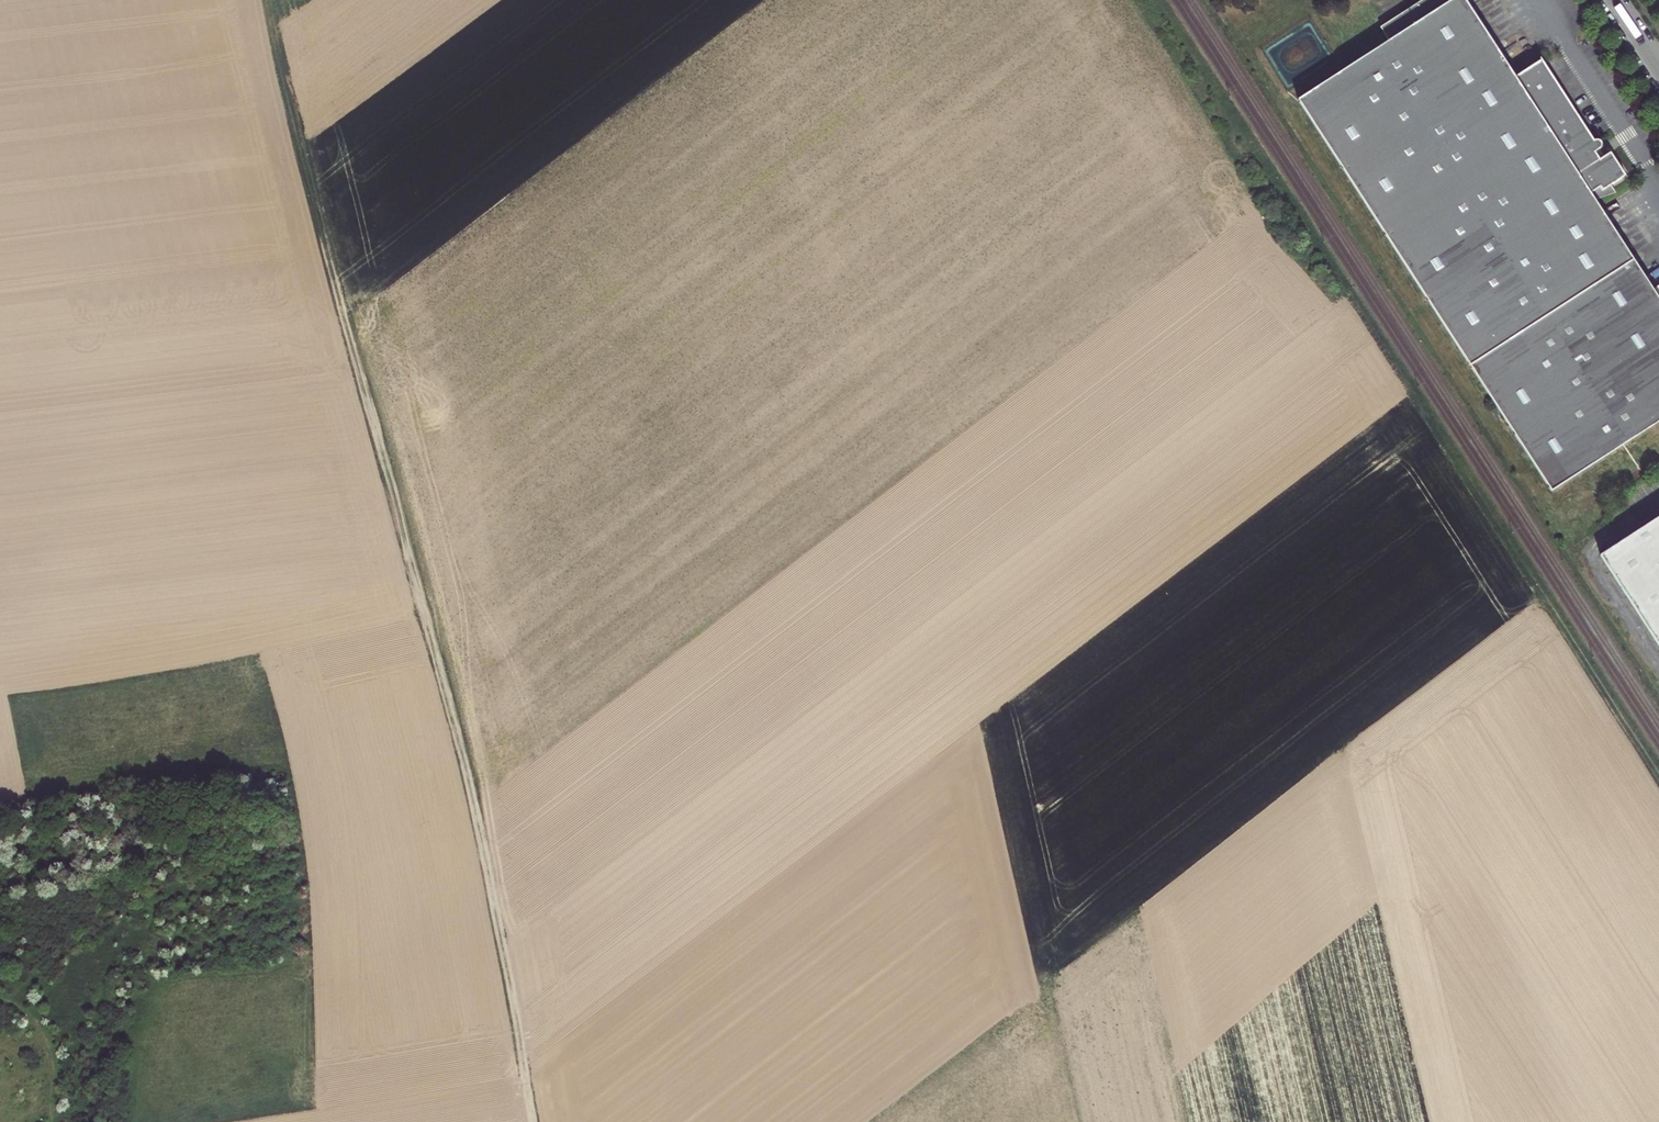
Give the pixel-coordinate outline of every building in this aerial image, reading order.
[(1299,101),(1552,491),(1658,424),(1658,297),(1593,195),(1603,188),(1606,192),(1629,177),(1614,152),(1603,159),(1598,154),(1604,148),(1605,142),(1597,141),(1545,61),(1518,78),(1468,0),(1427,0),(1384,28),(1391,41),(1299,101)] [(1596,558),(1658,656),(1658,517),(1596,558)]
